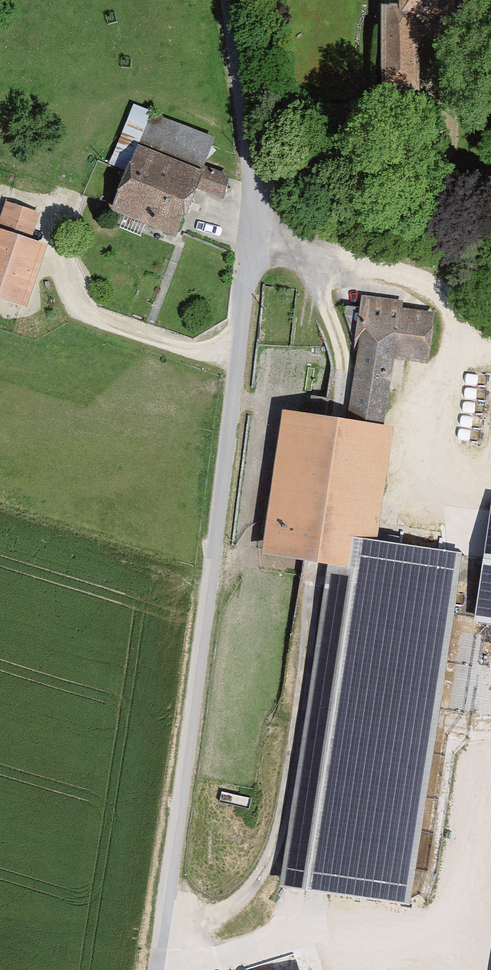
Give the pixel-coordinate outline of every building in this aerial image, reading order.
[(382,95),(430,95),(429,9),(490,9),(490,0),(405,0),(405,7),(381,7),(382,95)] [(151,118),(113,214),(176,239),(214,142),(151,118)] [(8,204),(0,227),(0,299),(30,309),(51,246),(32,240),(40,214),(8,204)] [(403,301),(358,296),(341,425),(386,432),(395,363),(430,368),(436,318),(401,314),(403,301)] [(284,417),(263,554),(326,564),(331,531),(377,538),(393,433),(386,432),(341,425),(284,417)] [(476,619),(490,622),(490,523),(476,619)] [(326,564),(280,890),(410,909),(463,553),(377,538),(331,531),(326,564)]
